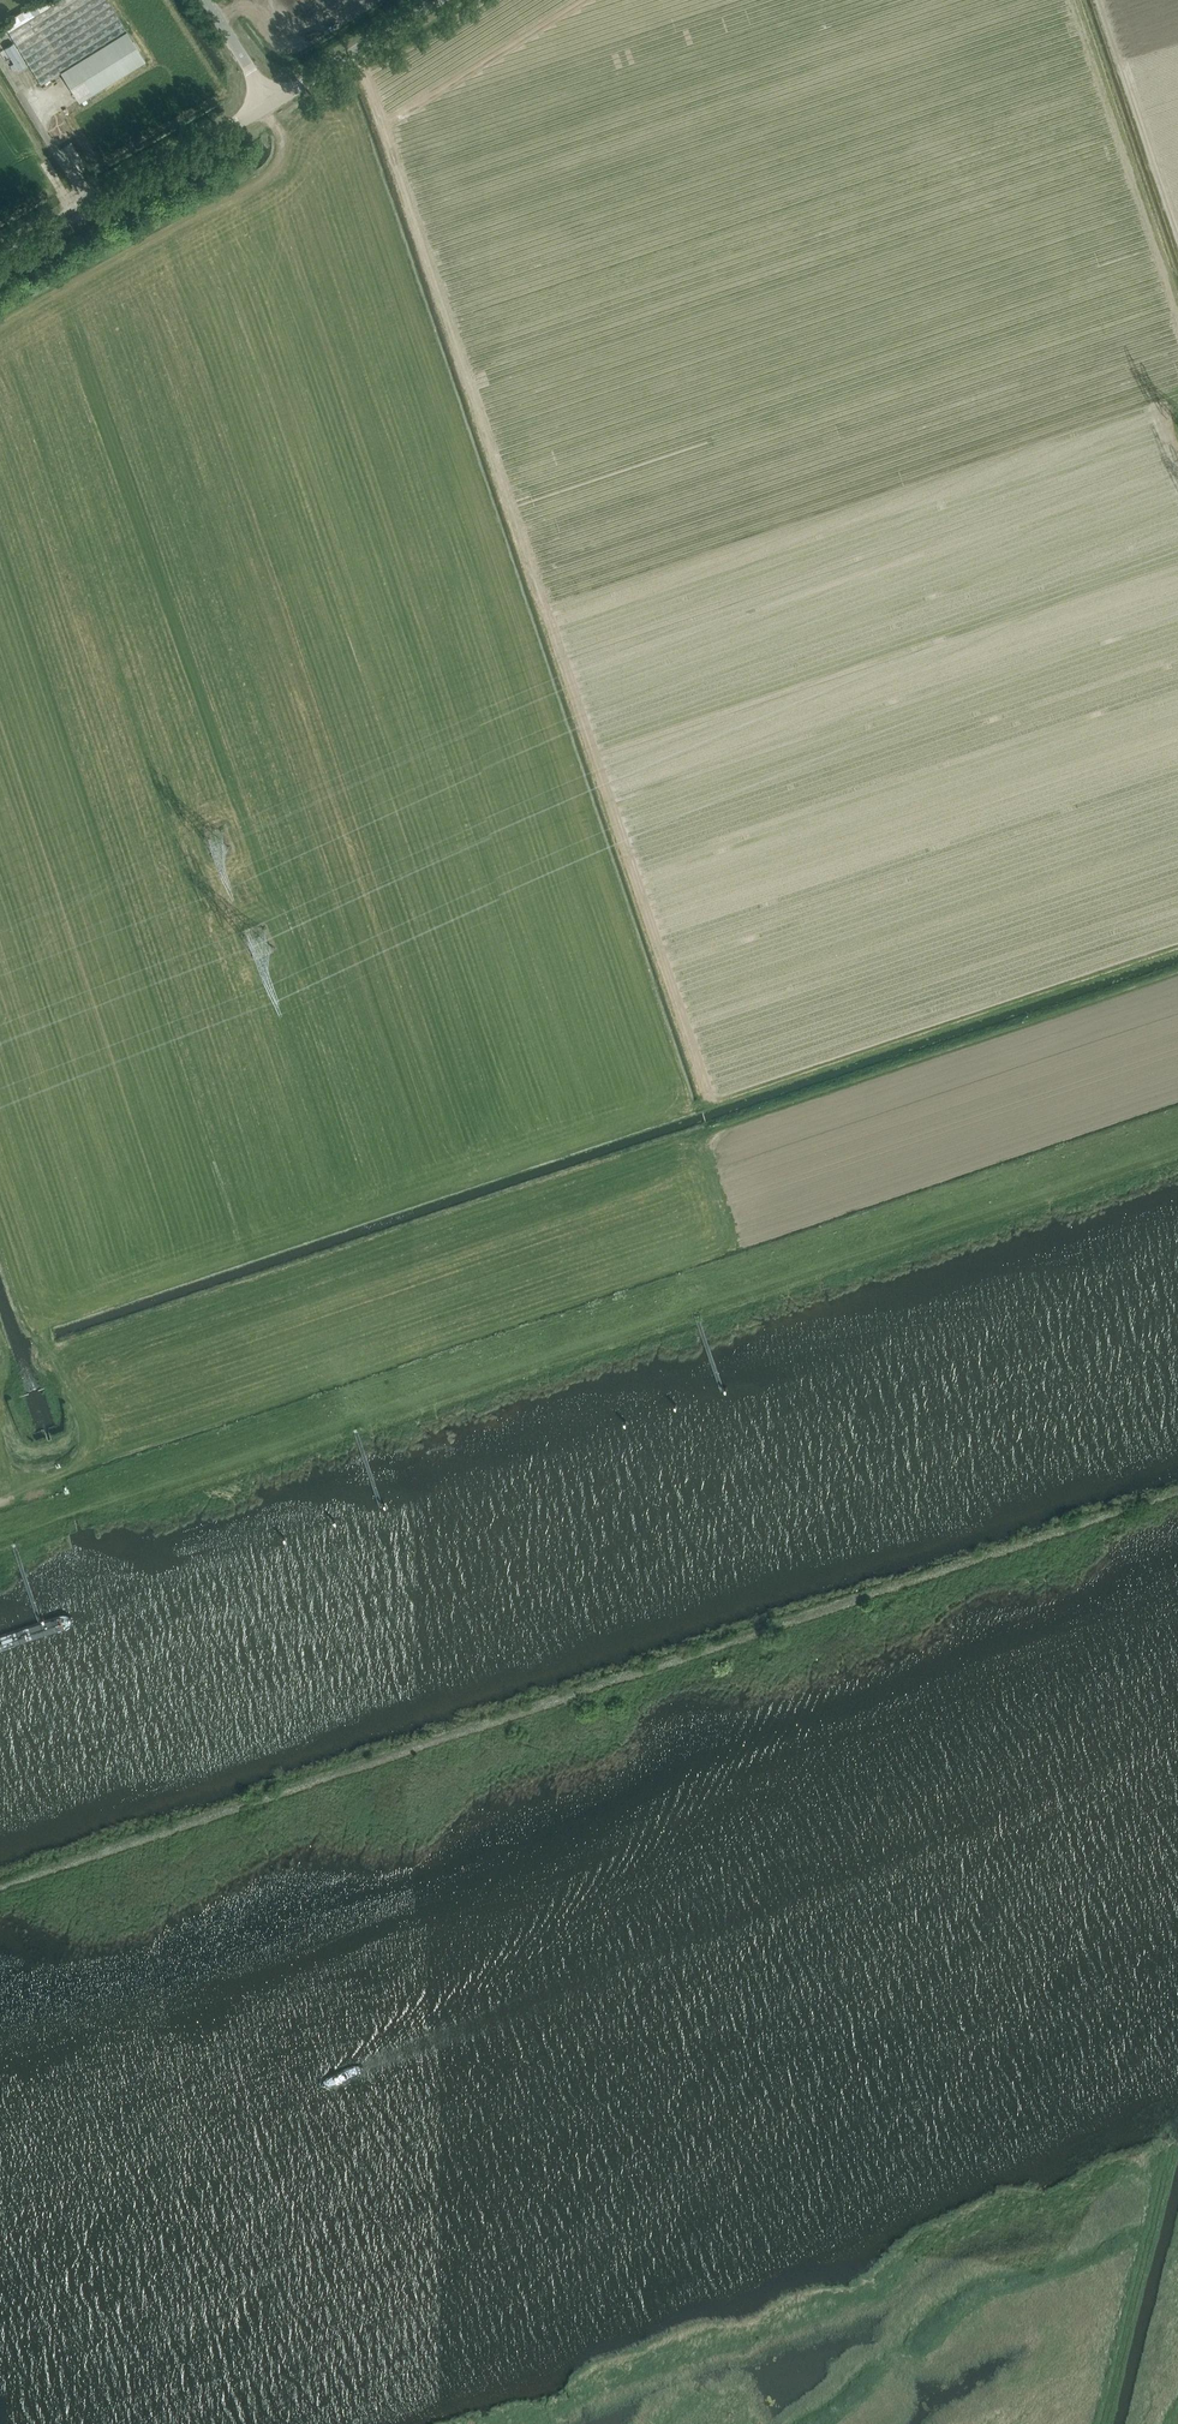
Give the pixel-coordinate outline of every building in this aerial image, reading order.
[(3,22),(41,83),(61,71),(79,101),(81,100),(88,96),(146,60),(109,0),(39,0),(3,22)] [(13,69),(16,67),(18,70),(27,65),(13,43),(5,48),(14,63),(10,65),(13,69)] [(85,106),(73,113),(82,129),(105,115),(96,99),(91,102),(88,96),(81,100),(85,106)]
